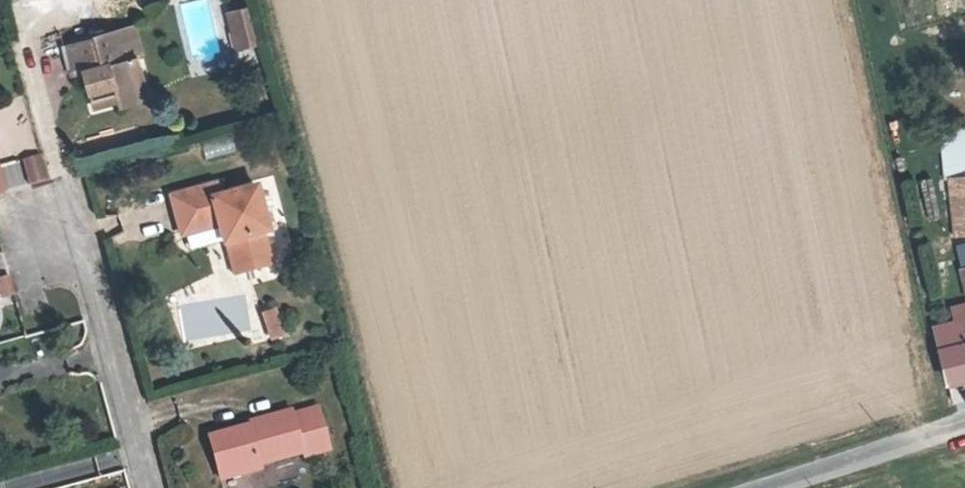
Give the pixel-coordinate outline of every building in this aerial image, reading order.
[(259,47),(252,13),(231,18),(238,52),(259,47)] [(138,55),(143,72),(153,70),(142,25),(127,28),(134,56),(138,55)] [(86,78),(92,99),(117,92),(119,102),(149,95),(143,72),(138,55),(134,56),(127,28),(99,36),(99,39),(68,46),(74,71),(84,68),(94,66),(96,75),(86,78)] [(71,61),(68,46),(65,34),(16,46),(23,73),(71,61)] [(94,66),(84,68),(86,78),(96,75),(94,66)] [(117,92),(92,99),(95,109),(119,102),(117,92)] [(149,95),(119,102),(121,111),(151,103),(149,95)] [(230,135),(201,142),(205,157),(234,151),(230,135)] [(38,154),(19,159),(26,185),(45,180),(38,154)] [(227,227),(232,244),(248,240),(256,271),(276,266),(268,234),(277,232),(266,189),(227,199),(224,186),(181,197),(190,236),(219,228),(215,213),(224,211),(227,227)] [(215,213),(219,228),(227,227),(224,211),(215,213)] [(248,240),(232,244),(240,275),(256,271),(248,240)] [(958,265),(964,263),(964,241),(953,245),(958,265)] [(0,283),(0,286),(4,300),(15,297),(11,280),(0,283)] [(947,379),(964,374),(964,301),(952,304),(956,320),(935,325),(941,355),(947,379)] [(281,312),(267,317),(276,345),(290,341),(281,312)] [(212,440),(220,469),(233,465),(237,482),(264,476),(263,470),(308,458),(309,463),(334,457),(323,415),(299,422),(297,414),(253,425),(254,429),(257,441),(245,444),(242,432),(212,440)] [(257,441),(254,429),(242,432),(245,444),(257,441)] [(233,465),(220,469),(223,485),(237,482),(233,465)]
